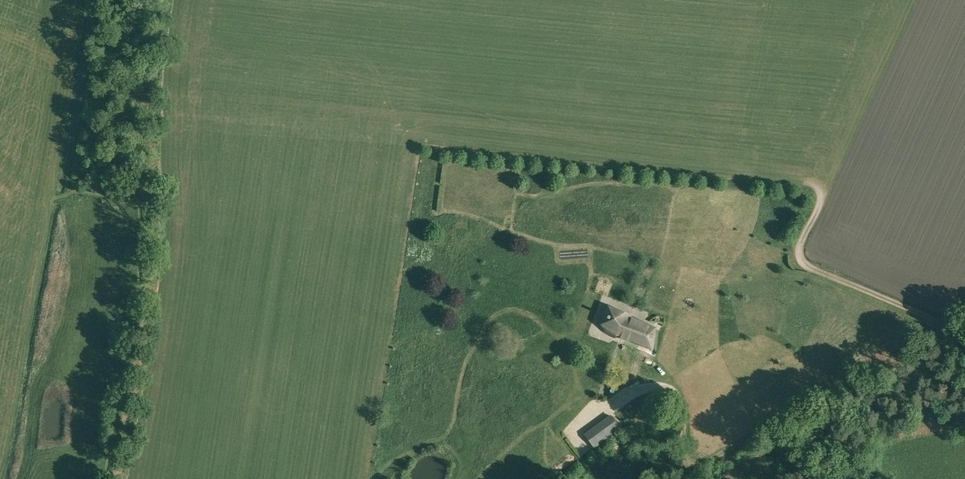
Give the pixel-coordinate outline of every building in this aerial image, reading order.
[(614,336),(652,351),(655,327),(629,312),(606,305),(599,324),(614,336)] [(634,405),(617,410),(619,421),(637,416),(634,405)] [(583,434),(593,448),(620,429),(610,415),(583,434)]
